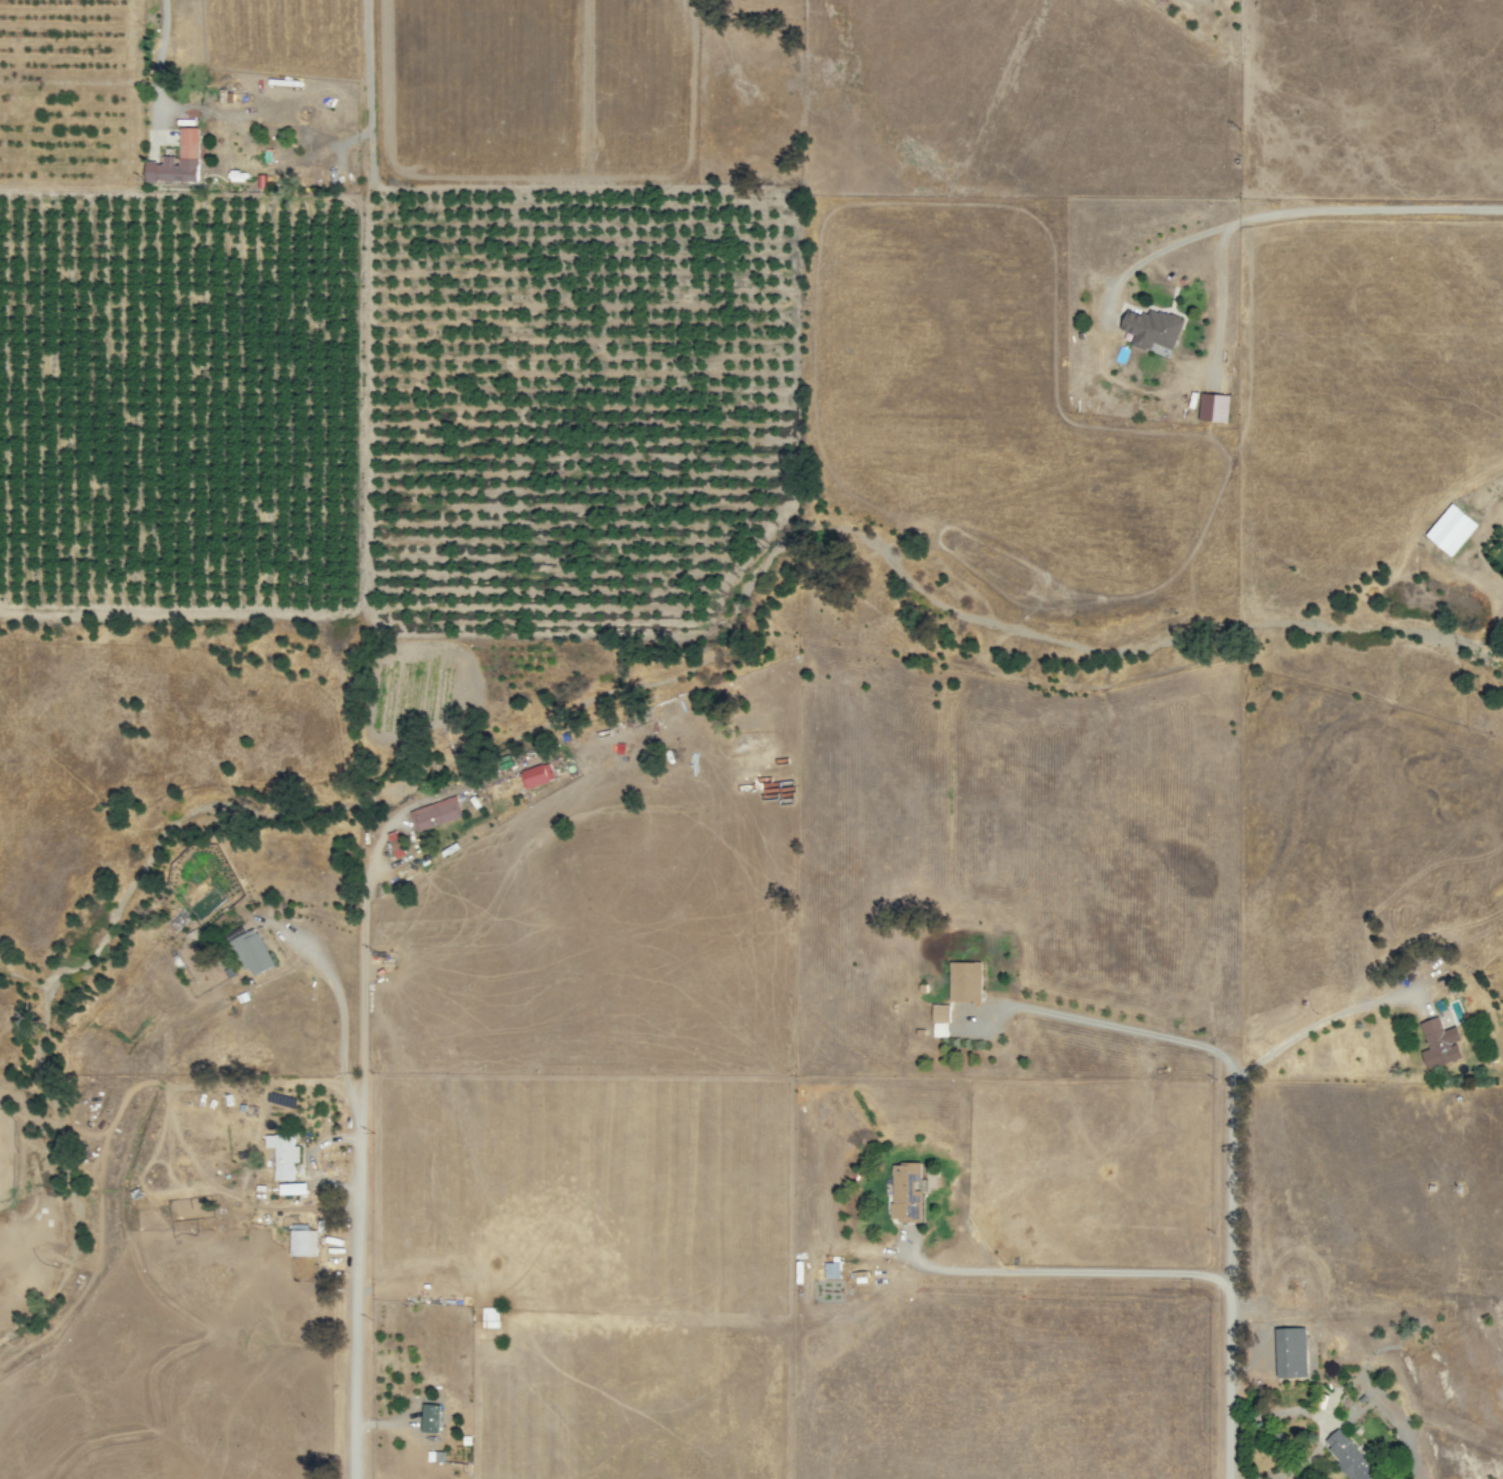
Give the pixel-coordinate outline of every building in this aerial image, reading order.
[(198,128),(178,128),(178,156),(163,156),(163,162),(146,162),(146,181),(198,181),(198,128)] [(1172,351),(1184,321),(1149,307),(1145,317),(1129,311),(1121,330),(1135,335),(1131,345),(1150,352),(1154,343),(1172,351)] [(1199,421),(1228,422),(1229,395),(1200,394),(1199,421)] [(1418,533),(1444,556),(1472,525),(1446,502),(1418,533)] [(518,773),(523,790),(554,780),(549,763),(518,773)] [(413,831),(462,819),(456,798),(408,809),(413,831)] [(403,856),(396,831),(386,834),(393,859),(403,856)] [(256,928),(232,939),(249,977),(273,966),(256,928)] [(975,961),(944,962),(944,1002),(976,1001),(975,961)] [(943,1037),(943,1022),(947,1022),(948,1005),(928,1004),(926,1037),(943,1037)] [(1421,1069),(1456,1058),(1451,1041),(1455,1040),(1451,1026),(1439,1030),(1435,1017),(1415,1023),(1423,1048),(1415,1051),(1421,1069)] [(264,1135),(265,1148),(273,1148),(274,1181),(294,1181),(293,1162),(299,1162),(298,1145),(294,1145),(294,1134),(264,1135)] [(917,1221),(917,1193),(922,1193),(922,1179),(915,1179),(915,1163),(886,1164),(887,1221),(917,1221)] [(308,1224),(291,1224),(292,1256),(317,1255),(316,1230),(308,1230),(308,1224)] [(835,1278),(834,1262),(820,1262),(820,1279),(835,1278)] [(1300,1327),(1276,1328),(1276,1335),(1269,1335),(1269,1378),(1301,1377),(1300,1327)] [(422,1432),(439,1433),(440,1405),(423,1404),(422,1432)] [(1372,1469),(1330,1430),(1315,1446),(1350,1478),(1362,1478),(1372,1469)] [(445,1451),(427,1451),(427,1462),(444,1463),(445,1451)]
